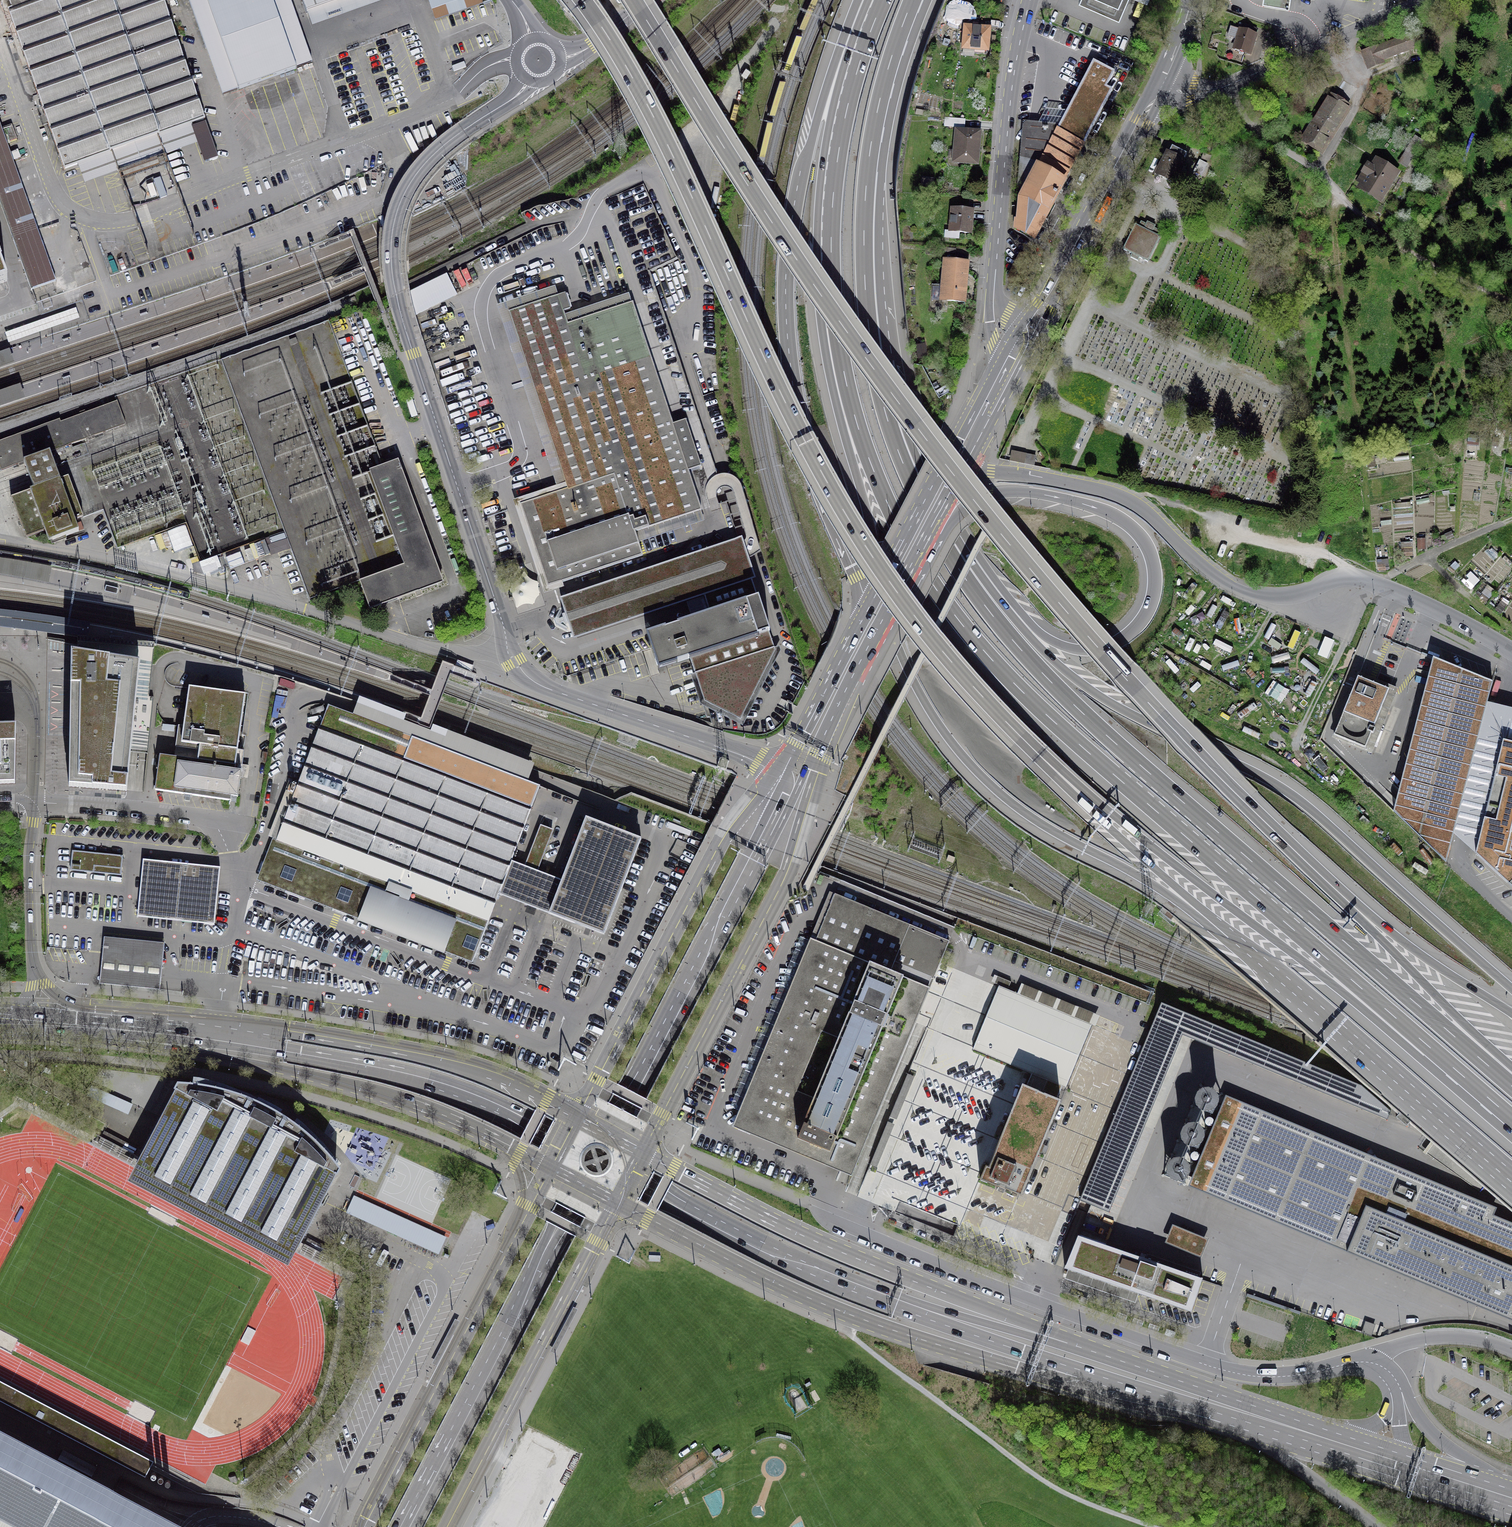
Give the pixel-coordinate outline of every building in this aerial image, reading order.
[(12,10),(8,11),(25,59),(64,169),(202,121),(205,120),(163,1),(162,1),(162,0),(8,0),(12,10)] [(220,92),(299,67),(309,99),(318,96),(315,89),(317,88),(313,78),(317,77),(313,64),(312,64),(292,0),(191,0),(220,92)] [(309,22),(384,0),(302,0),(309,22)] [(483,2),(483,0),(429,0),(435,18),(483,2)] [(1119,17),(1126,0),(1079,0),(1119,17)] [(1263,5),(1289,9),(1291,0),(1263,0),(1263,5)] [(965,27),(963,47),(987,50),(988,40),(989,30),(977,28),(977,27),(978,25),(973,24),(973,28),(965,27)] [(1257,33),(1240,28),(1234,48),(1250,53),(1257,33)] [(1411,36),(1364,53),(1367,60),(1369,67),(1381,63),(1380,60),(1415,47),(1411,36)] [(1063,120),(1058,130),(1027,127),(1018,231),(1034,239),(1112,90),(1107,87),(1114,72),(1094,61),(1063,120)] [(751,71),(746,68),(741,74),(746,78),(751,71)] [(1320,74),(1307,80),(1312,92),(1319,89),(1326,86),(1320,74)] [(1303,138),(1320,149),(1333,128),(1346,107),(1332,99),(1316,124),(1313,122),(1303,138)] [(1264,104),(1258,115),(1264,119),(1271,122),(1277,111),(1264,104)] [(0,117),(0,192),(26,287),(53,280),(39,227),(54,223),(45,191),(24,197),(2,116),(0,117)] [(965,120),(945,118),(944,126),(964,128),(965,120)] [(979,133),(957,131),(956,140),(955,140),(954,151),(955,151),(954,161),(977,163),(978,148),(979,133)] [(1415,137),(1399,164),(1408,170),(1425,143),(1415,137)] [(1160,166),(1153,178),(1175,188),(1187,165),(1185,164),(1188,158),(1170,149),(1167,155),(1166,154),(1160,166)] [(1203,154),(1201,160),(1210,163),(1212,157),(1203,154)] [(1359,186),(1356,191),(1382,206),(1401,174),(1376,159),(1371,167),(1368,165),(1362,174),(1356,184),(1359,186)] [(1199,161),(1193,173),(1203,178),(1209,165),(1199,161)] [(347,182),(334,189),(339,200),(353,194),(347,182)] [(654,265),(677,255),(653,203),(631,213),(654,265)] [(972,211),(966,210),(966,207),(962,207),(961,210),(952,209),(950,232),(970,233),(971,222),(972,211)] [(1129,239),(1123,250),(1132,254),(1130,257),(1138,261),(1139,258),(1148,262),(1160,237),(1157,236),(1159,231),(1154,228),(1155,226),(1147,222),(1146,224),(1141,222),(1139,227),(1136,225),(1129,239)] [(106,250),(112,268),(132,261),(127,247),(121,249),(120,245),(106,250)] [(1324,257),(1314,249),(1306,259),(1316,267),(1324,257)] [(941,300),(964,302),(965,284),(962,283),(963,273),(964,262),(945,260),(941,300)] [(89,262),(72,268),(78,284),(95,278),(89,262)] [(213,265),(215,277),(231,274),(230,268),(221,270),(219,264),(213,265)] [(410,290),(416,314),(457,294),(447,272),(410,290)] [(643,555),(635,533),(702,510),(689,471),(695,469),(701,467),(686,420),(680,422),(673,424),(633,302),(568,324),(564,312),(570,309),(565,294),(509,312),(568,489),(521,505),(530,533),(548,586),(561,582),(561,583),(643,555)] [(78,309),(7,333),(10,343),(46,331),(81,319),(78,309)] [(926,346),(917,348),(918,357),(927,355),(926,346)] [(0,353),(0,369),(14,364),(11,355),(9,350),(0,353)] [(298,383),(262,390),(265,402),(261,402),(262,410),(274,408),(274,412),(303,406),(298,383)] [(24,398),(20,387),(0,393),(0,406),(24,398)] [(52,541),(63,537),(79,531),(75,520),(83,517),(68,476),(60,480),(57,471),(53,461),(50,452),(126,424),(117,401),(61,422),(59,419),(0,441),(0,468),(1,470),(24,462),(26,470),(31,481),(34,489),(11,498),(26,538),(48,530),(52,541)] [(141,476),(143,453),(154,454),(154,449),(131,447),(128,478),(127,478),(126,486),(139,488),(138,495),(143,495),(145,476),(141,476)] [(1036,455),(1011,450),(1009,460),(1034,465),(1036,455)] [(1367,467),(1376,466),(1375,455),(1366,456),(1367,467)] [(405,567),(389,573),(388,572),(372,578),(371,578),(361,582),(362,587),(363,587),(369,603),(368,603),(370,609),(381,605),(381,604),(418,590),(420,590),(438,583),(441,582),(397,462),(388,466),(388,465),(370,472),(405,567)] [(137,507),(111,514),(119,545),(144,538),(144,537),(166,531),(168,538),(159,541),(161,548),(172,545),(174,550),(192,546),(182,509),(174,511),(172,503),(144,510),(141,499),(136,500),(137,507)] [(322,560),(320,560),(320,551),(293,551),(309,596),(324,591),(324,583),(359,570),(351,548),(346,548),(346,544),(342,534),(342,528),(337,514),(327,514),(327,535),(334,535),(333,536),(337,548),(331,550),(331,565),(320,565),(320,560),(322,560)] [(1442,541),(1455,536),(1452,530),(1440,535),(1442,541)] [(1417,537),(1417,549),(1426,549),(1426,537),(1417,537)] [(265,539),(222,555),(227,571),(251,562),(271,555),(265,539)] [(699,551),(699,553),(561,599),(574,639),(704,595),(705,599),(701,600),(705,611),(709,610),(710,612),(677,623),(678,624),(666,628),(665,627),(646,633),(658,670),(678,663),(677,662),(689,658),(689,660),(690,659),(699,686),(704,701),(740,719),(741,720),(775,651),(769,632),(770,631),(759,598),(758,598),(752,580),(755,578),(746,551),(742,539),(727,544),(726,541),(699,551)] [(1400,556),(1413,556),(1413,541),(1400,541),(1400,556)] [(1510,566),(1511,564),(1511,562),(1505,556),(1502,559),(1510,566)] [(16,578),(49,584),(52,568),(40,565),(23,562),(6,560),(0,559),(0,575),(16,578)] [(1378,570),(1386,570),(1385,559),(1377,559),(1378,570)] [(1448,568),(1452,572),(1460,565),(1455,561),(1448,568)] [(1465,583),(1471,590),(1477,584),(1471,577),(1465,583)] [(1477,595),(1486,602),(1495,591),(1487,583),(1477,595)] [(118,588),(106,585),(105,591),(117,594),(118,588)] [(553,656),(555,662),(557,661),(559,660),(564,677),(642,651),(647,650),(651,648),(645,631),(654,628),(655,632),(681,624),(671,594),(550,634),(557,655),(553,656)] [(1502,612),(1510,601),(1504,597),(1496,607),(1502,612)] [(6,627),(53,634),(88,637),(90,623),(68,619),(37,615),(14,612),(0,610),(0,627),(6,627)] [(139,664),(72,653),(68,788),(127,791),(139,664)] [(1493,680),(1433,656),(1433,657),(1393,811),(1446,863),(1454,833),(1487,701),(1493,680)] [(1373,678),(1357,672),(1330,738),(1371,754),(1397,691),(1398,688),(1373,678)] [(1265,692),(1276,699),(1285,686),(1274,679),(1265,692)] [(159,755),(154,791),(188,795),(192,796),(231,801),(232,796),(237,797),(241,770),(234,770),(244,696),(189,688),(181,744),(200,746),(199,752),(197,761),(159,755)] [(1454,833),(1476,852),(1503,738),(1511,740),(1511,707),(1487,701),(1454,833)] [(277,835),(261,876),(294,888),(293,891),(297,893),(302,895),(303,892),(350,910),(349,912),(358,916),(359,913),(361,914),(359,919),(401,935),(444,952),(446,947),(448,947),(447,950),(456,954),(457,951),(474,958),(499,894),(502,896),(513,869),(515,862),(511,861),(540,786),(328,705),(279,835),(276,834),(277,835)] [(0,725),(0,783),(17,783),(16,724),(0,725)] [(1511,885),(1511,740),(1503,738),(1476,852),(1511,885)] [(588,929),(604,935),(641,839),(586,818),(559,887),(535,878),(523,873),(513,869),(502,896),(513,900),(524,904),(588,929)] [(71,850),(69,869),(120,874),(122,855),(98,852),(71,850)] [(543,859),(539,868),(560,876),(562,871),(553,868),(554,864),(543,859)] [(184,868),(145,864),(140,919),(215,927),(221,871),(184,868)] [(810,938),(732,1127),(828,1166),(852,1176),(949,941),(835,894),(816,940),(810,938)] [(165,942),(105,936),(100,983),(160,989),(165,942)] [(1016,993),(997,985),(993,995),(989,1006),(984,1018),(979,1029),(974,1041),(971,1049),(1004,1062),(1030,1073),(1062,1085),(1066,1087),(1068,1080),(1073,1068),(1078,1057),(1083,1044),(1087,1033),(1091,1024),(1094,1025),(1096,1020),(1098,1015),(1020,984),(1018,989),(1016,993)] [(1387,1120),(1391,1112),(1363,1086),(1162,1003),(1079,1200),(1109,1212),(1171,1063),(1183,1035),(1387,1120)] [(1058,1096),(1062,1085),(1030,1073),(1026,1083),(1022,1081),(983,1178),(1003,1187),(1022,1194),(1061,1097),(1058,1096)] [(172,1087),(126,1175),(289,1260),(314,1212),(339,1165),(332,1156),(326,1150),(318,1142),(311,1135),(302,1127),(295,1122),(285,1115),(275,1108),(265,1103),(250,1097),(239,1092),(228,1089),(214,1085),(200,1082),(174,1080),(171,1086),(172,1087)] [(132,1104),(90,1086),(86,1096),(128,1114),(132,1104)] [(1201,1113),(1205,1113),(1209,1112),(1212,1110),(1215,1106),(1216,1103),(1215,1099),(1214,1096),(1212,1093),(1209,1091),(1205,1090),(1202,1090),(1198,1091),(1195,1094),(1193,1097),(1192,1101),(1192,1105),(1194,1109),(1197,1111),(1201,1113)] [(1188,1186),(1511,1320),(1511,1224),(1493,1216),(1496,1209),(1225,1097),(1188,1186)] [(1187,1148),(1191,1148),(1194,1147),(1198,1145),(1200,1141),(1201,1138),(1201,1134),(1200,1130),(1197,1128),(1194,1126),(1191,1125),(1187,1125),(1184,1126),(1180,1128),(1178,1132),(1177,1136),(1178,1140),(1180,1143),(1183,1146),(1187,1148)] [(1484,1188),(1432,1142),(1423,1153),(1480,1192),(1484,1188)] [(1173,1182),(1177,1183),(1181,1181),(1185,1179),(1187,1176),(1188,1172),(1188,1168),(1186,1165),(1184,1162),(1181,1160),(1178,1159),(1174,1159),(1170,1160),(1167,1163),(1165,1166),(1164,1170),(1165,1174),(1167,1178),(1170,1181),(1173,1182)] [(346,1213),(359,1219),(367,1201),(354,1196),(346,1213)] [(412,1243),(420,1225),(367,1201),(359,1219),(412,1243)] [(420,1225),(412,1243),(438,1255),(446,1237),(420,1225)] [(1208,1240),(1172,1225),(1165,1242),(1201,1256),(1208,1240)] [(1079,1237),(1066,1270),(1129,1290),(1192,1313),(1203,1279),(1079,1237)] [(0,1383),(0,1402),(143,1476),(147,1469),(151,1462),(0,1383)] [(113,1494),(96,1486),(9,1440),(0,1435),(0,1526),(175,1526),(113,1494)]
